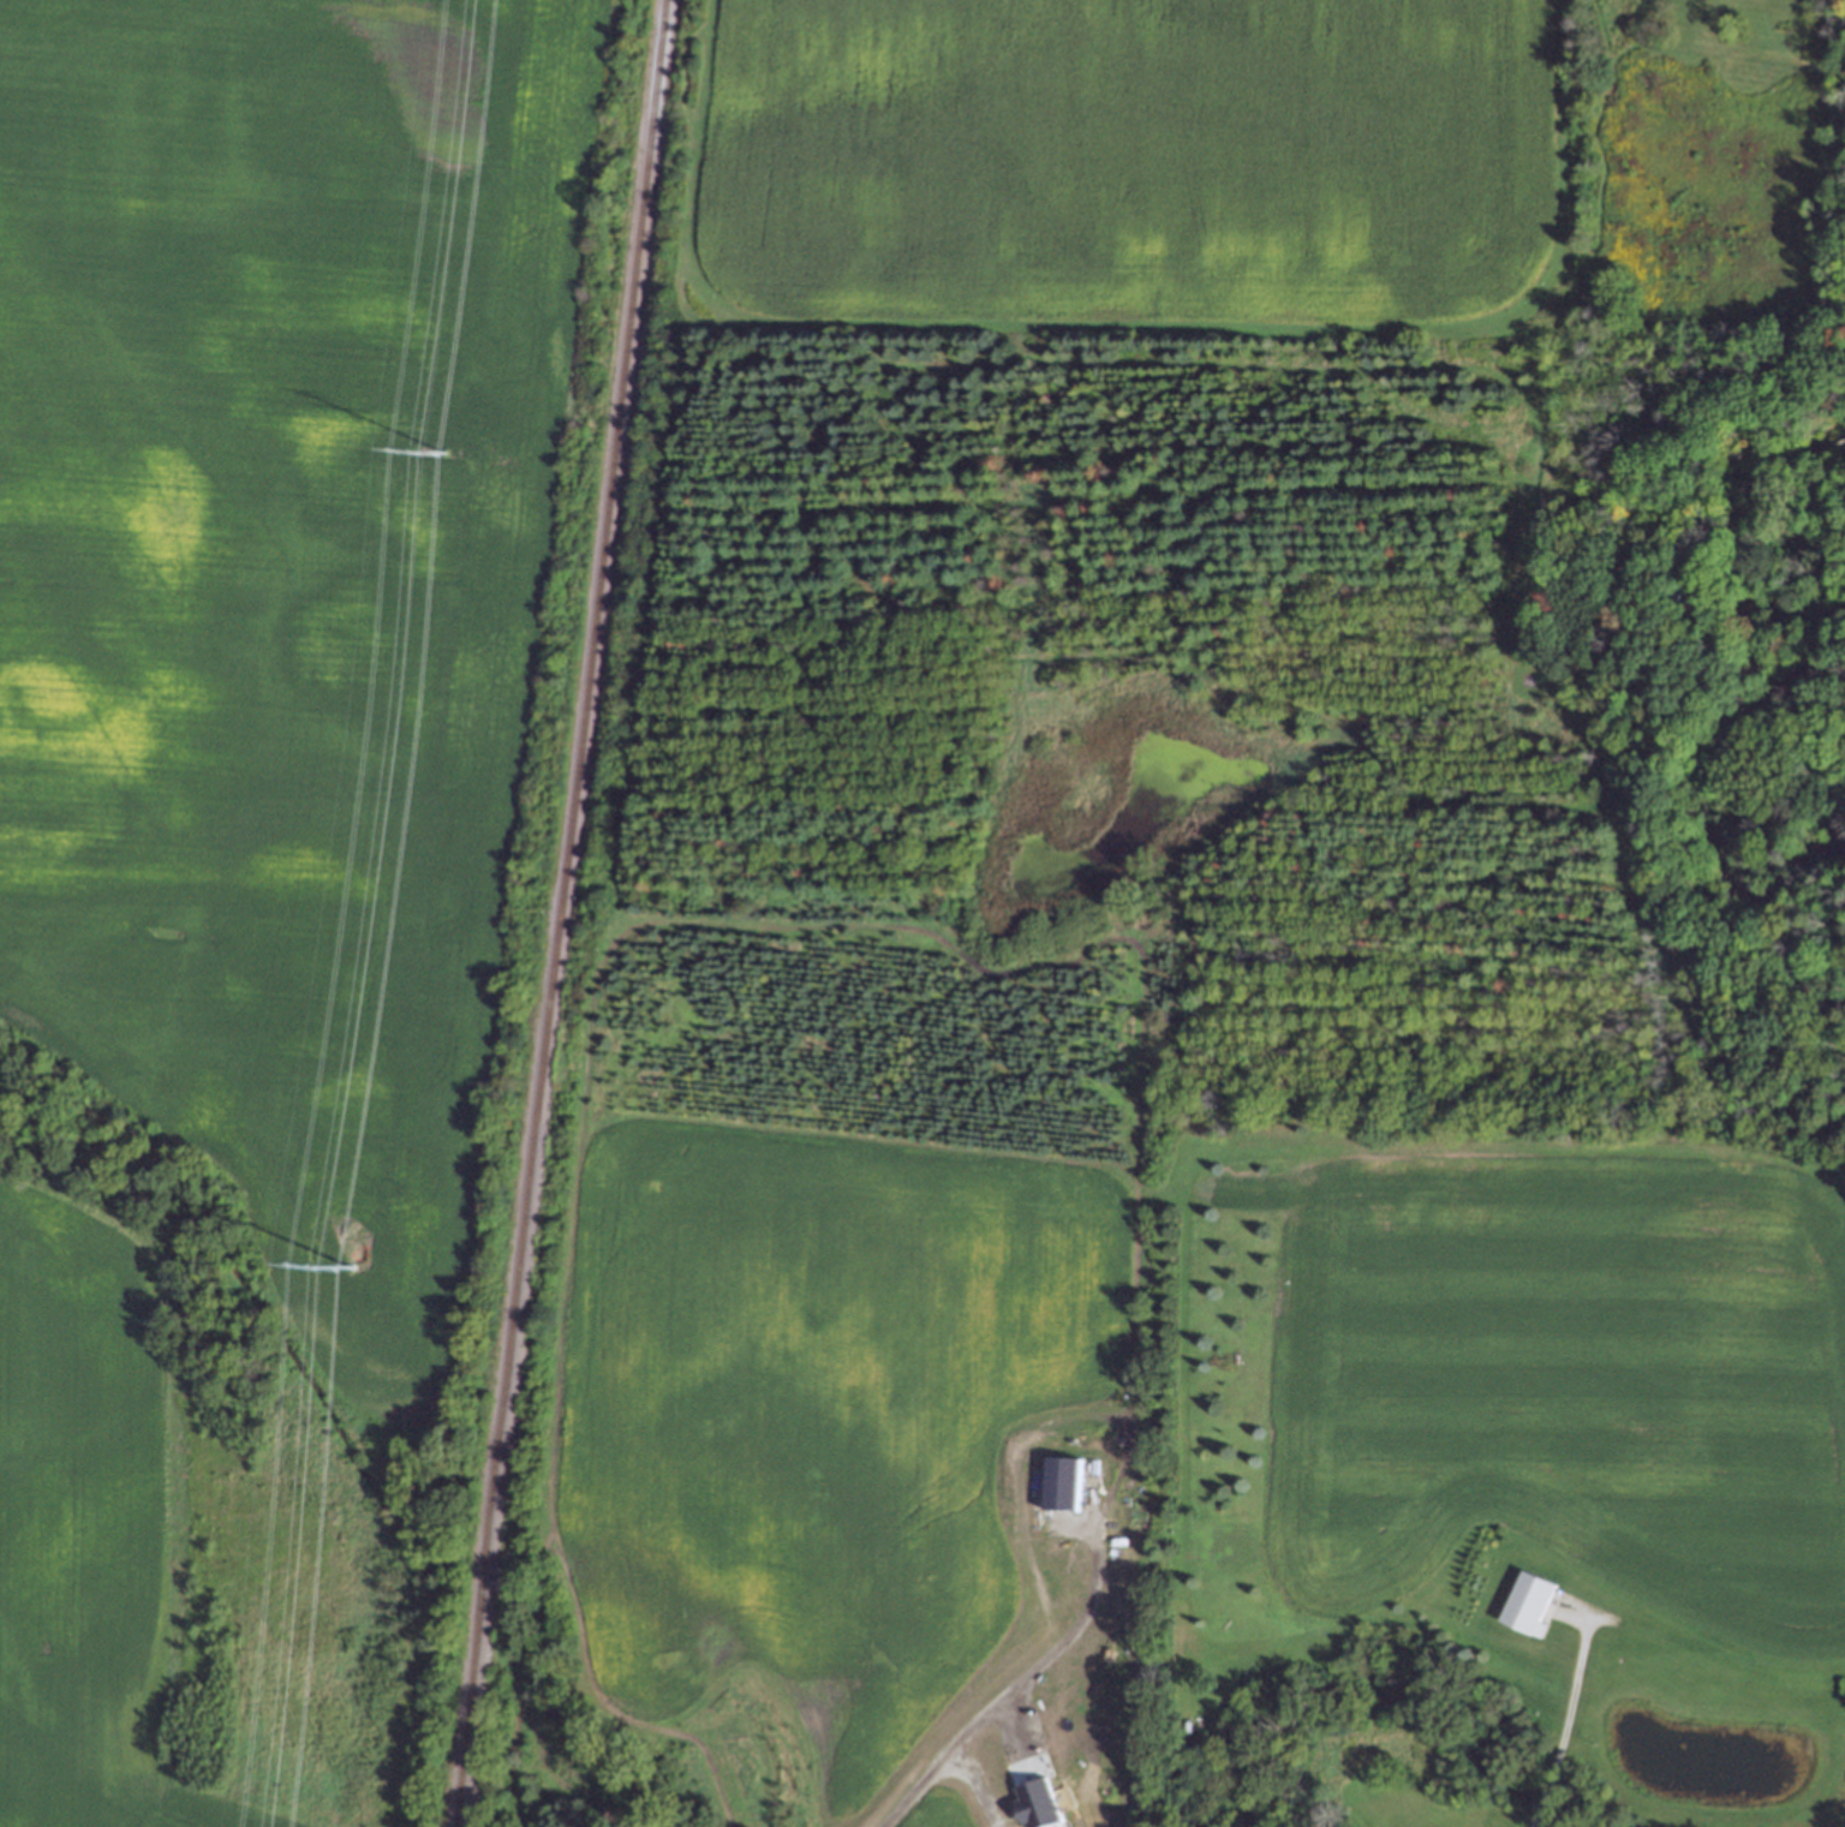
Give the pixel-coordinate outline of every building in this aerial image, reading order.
[(1079,1458),(1045,1457),(1044,1510),(1078,1511),(1079,1458)] [(1521,1571),(1501,1620),(1535,1636),(1556,1586),(1521,1571)] [(1061,1822),(1047,1776),(1014,1786),(1018,1799),(1016,1800),(1025,1826),(1044,1826),(1061,1822)]
